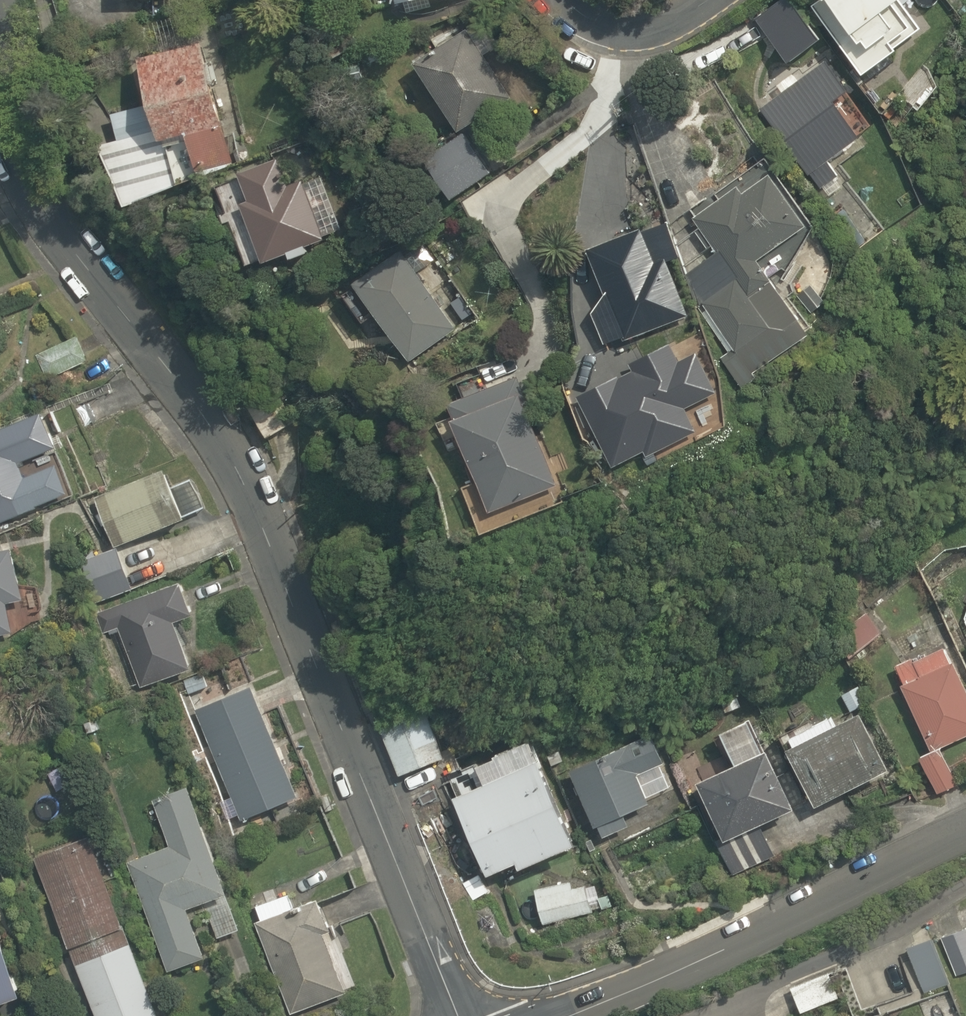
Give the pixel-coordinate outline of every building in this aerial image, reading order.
[(788,0),(777,0),(751,20),(784,62),(816,37),(788,0)] [(855,74),(921,29),(902,0),(805,0),(855,74)] [(512,93),(468,20),(405,57),(449,131),(512,93)] [(149,56),(168,140),(200,133),(209,175),(244,167),(216,41),(149,56)] [(843,107),(856,97),(817,48),(751,100),(825,195),(845,180),(828,158),(862,132),(843,107)] [(129,202),(195,185),(185,146),(169,150),(157,102),(107,115),(129,202)] [(488,175),(459,130),(418,156),(447,201),(488,175)] [(283,161),(243,176),(247,187),(226,195),(256,272),(333,242),(310,183),(294,189),(283,161)] [(762,169),(669,234),(710,293),(697,303),(748,377),(809,335),(758,261),(803,229),(762,169)] [(584,248),(620,338),(685,312),(665,262),(675,258),(659,218),(584,248)] [(397,246),(331,288),(354,324),(371,313),(402,361),(474,316),(435,256),(412,270),(397,246)] [(80,337),(43,351),(52,375),(90,361),(80,337)] [(447,449),(460,443),(488,509),(555,480),(506,362),(438,391),(449,416),(436,421),(447,449)] [(266,378),(239,391),(263,440),(290,427),(266,378)] [(41,513),(22,469),(69,449),(51,407),(0,429),(0,531),(41,513)] [(121,548),(214,509),(201,479),(179,488),(171,469),(100,499),(121,548)] [(113,545),(80,560),(100,604),(134,589),(113,545)] [(15,640),(10,609),(27,606),(17,550),(0,553),(0,642),(15,640)] [(111,612),(142,695),(197,675),(178,625),(202,616),(190,583),(111,612)] [(887,622),(867,603),(829,644),(849,663),(887,622)] [(889,662),(929,741),(916,748),(936,789),(956,779),(941,747),(965,734),(965,683),(943,636),(889,662)] [(302,797),(259,687),(220,703),(211,678),(183,689),(235,823),(302,797)] [(886,764),(853,708),(777,753),(809,809),(886,764)] [(431,709),(384,728),(404,780),(452,763),(431,709)] [(728,764),(694,780),(722,838),(790,806),(747,714),(712,730),(728,764)] [(646,729),(566,774),(602,837),(626,824),(619,812),(647,797),(642,789),(671,773),(646,729)] [(531,875),(588,849),(540,744),(485,768),(493,788),(462,801),(498,881),(528,868),(531,875)] [(125,858),(167,969),(205,955),(186,906),(227,891),(185,780),(148,794),(167,842),(125,858)] [(84,831),(28,853),(93,1015),(158,1015),(84,831)] [(586,873),(532,887),(542,925),(596,910),(586,873)] [(352,996),(345,978),(354,974),(316,885),(251,912),(294,1015),(303,1015),(352,996)] [(228,897),(203,904),(213,938),(238,931),(228,897)] [(0,923),(0,1013),(31,1001),(0,923)] [(928,937),(901,949),(922,997),(949,985),(928,937)] [(825,968),(788,985),(802,1014),(838,997),(825,968)]
